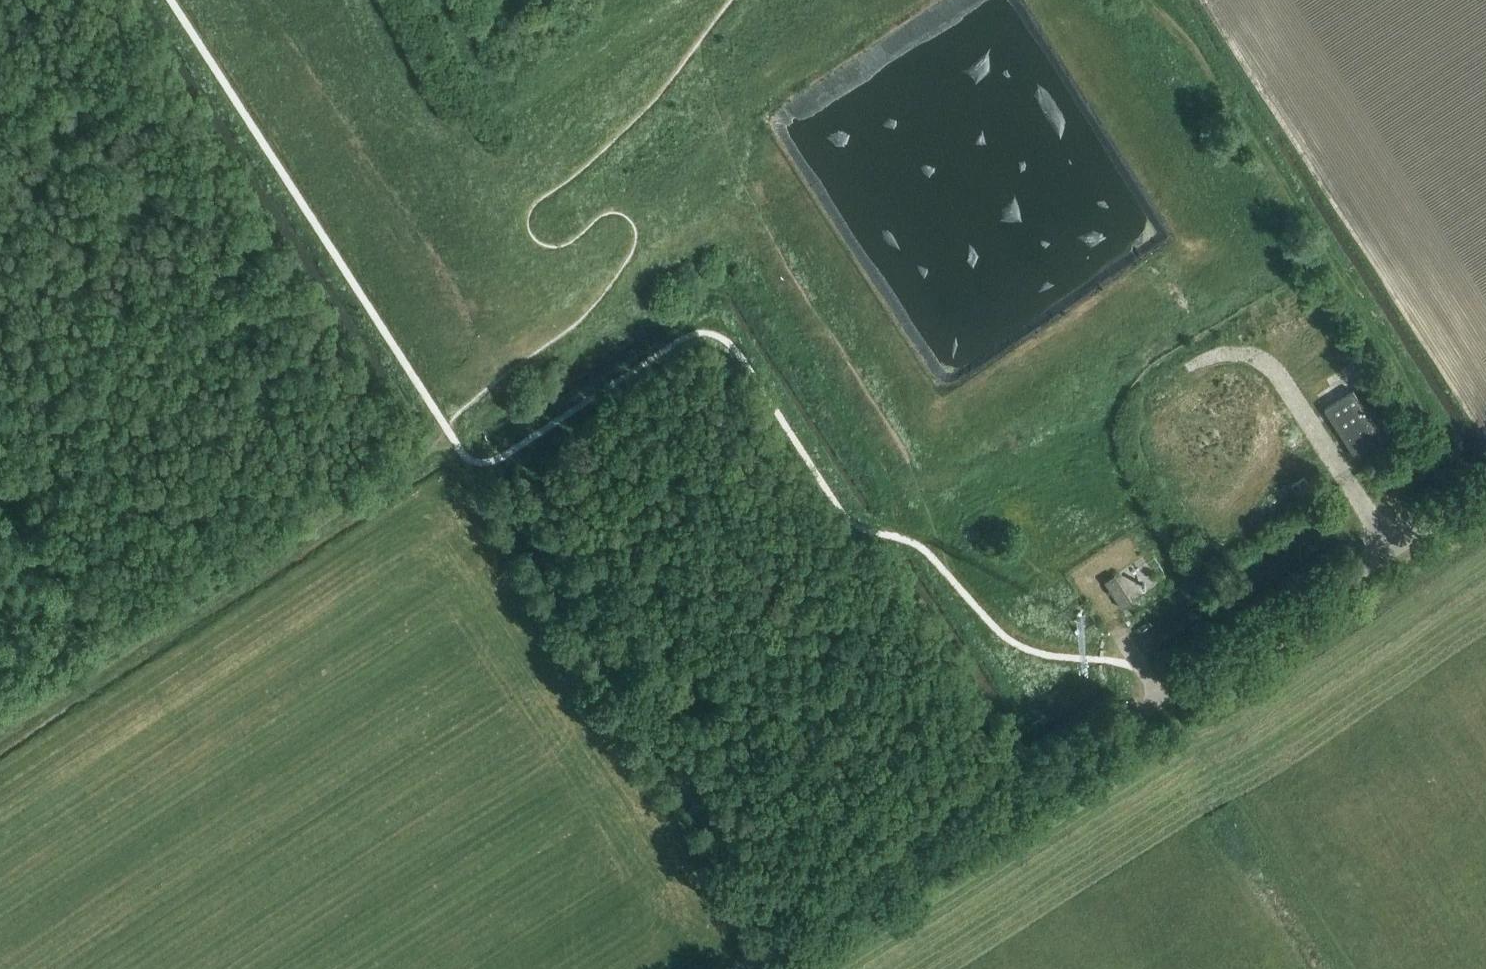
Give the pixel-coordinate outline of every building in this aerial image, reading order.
[(1355,390),(1338,401),(1325,409),(1356,457),(1385,438),(1355,390)] [(1298,494),(1310,486),(1304,478),(1292,486),(1298,494)] [(1132,602),(1115,575),(1106,582),(1122,608),(1132,602)]
